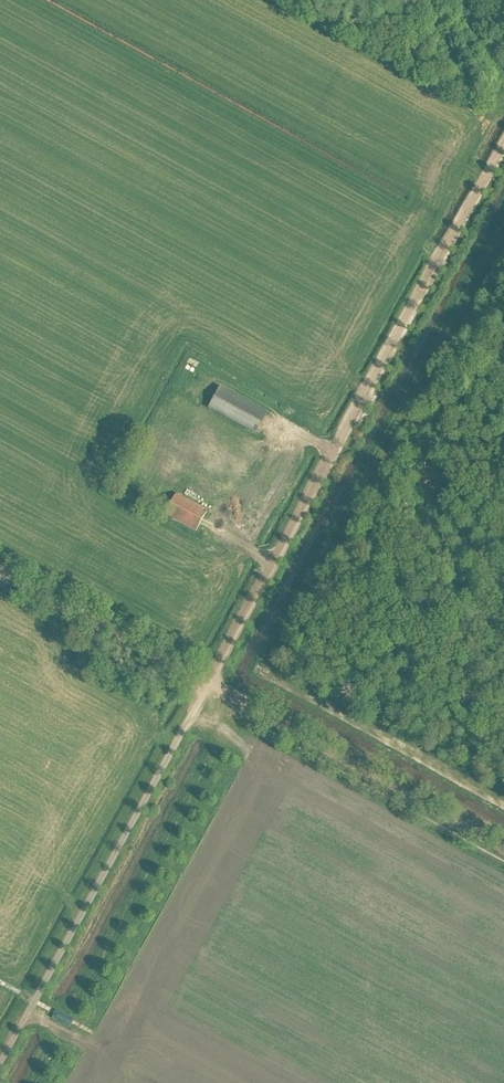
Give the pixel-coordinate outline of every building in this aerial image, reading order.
[(270,416),(222,390),(212,409),(260,435),(270,416)] [(193,471),(190,481),(207,488),(211,478),(193,471)] [(195,532),(207,511),(176,494),(165,515),(195,532)]
